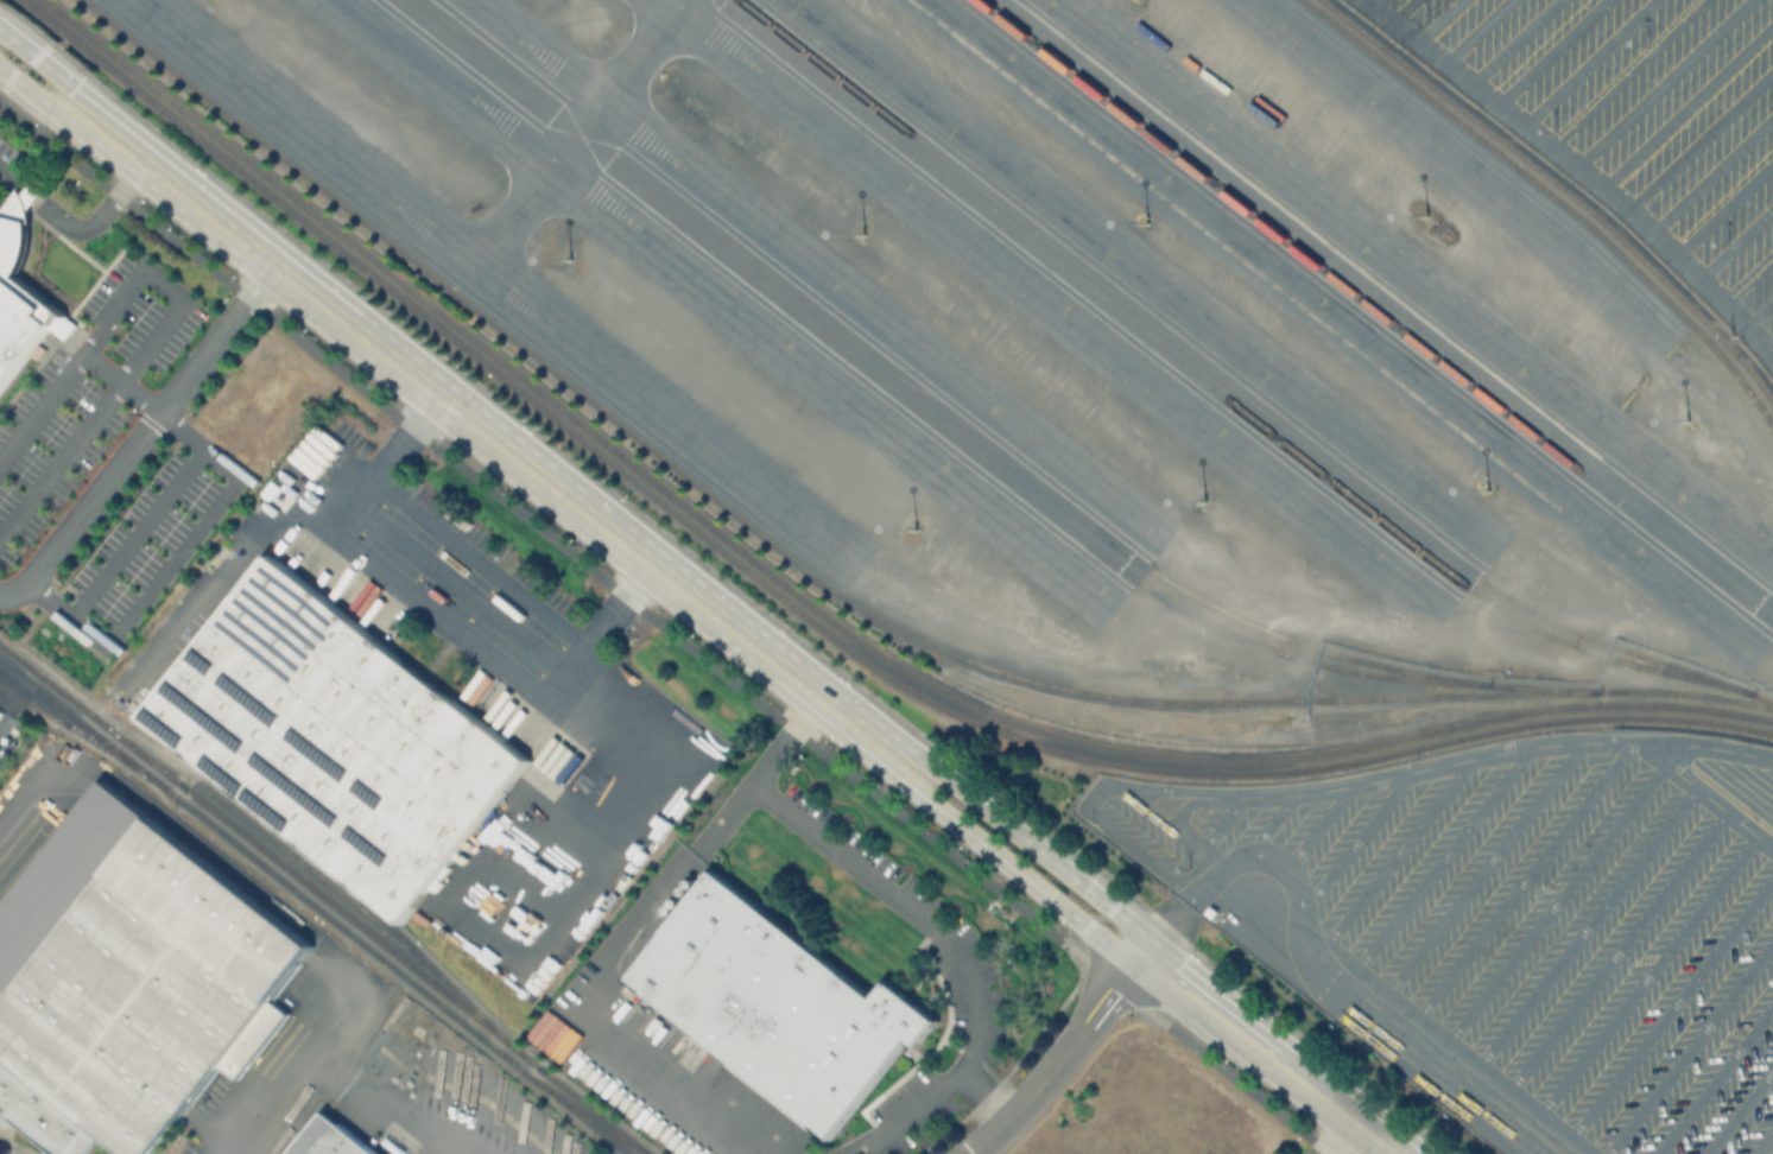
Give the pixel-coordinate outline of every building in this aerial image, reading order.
[(49,331),(64,343),(81,330),(19,281),(39,203),(23,190),(0,220),(0,394),(49,331)] [(272,557),(533,763),(406,925),(144,717),(272,557)] [(223,1067),(156,1153),(123,1153),(105,1140),(94,1153),(59,1153),(0,1109),(0,1006),(151,811),(322,944),(277,1003),(291,1014),(240,1080),(223,1067)] [(714,875),(874,998),(889,979),(946,1023),(925,1052),(911,1041),(834,1141),(631,983),(714,875)] [(324,1117),(375,1153),(297,1153),(324,1117)]
